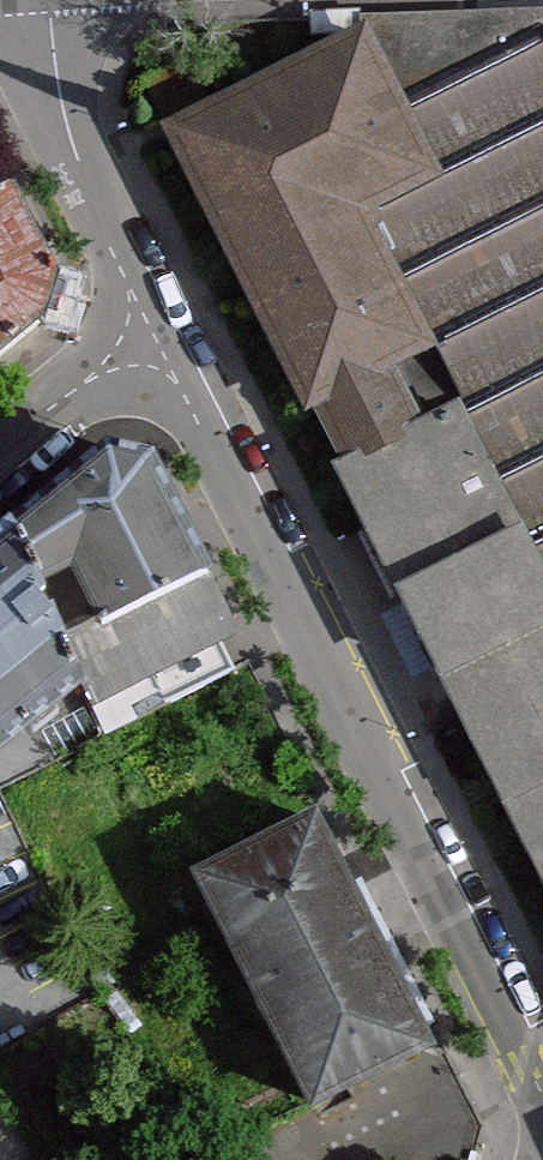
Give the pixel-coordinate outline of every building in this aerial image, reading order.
[(189,117),(542,817),(542,31),(341,31),(189,117)] [(64,295),(11,181),(0,187),(0,324),(64,295)] [(175,562),(120,474),(44,523),(99,608),(175,562)] [(175,562),(99,608),(140,675),(216,629),(175,562)] [(23,565),(0,582),(0,713),(86,652),(23,565)] [(424,1044),(315,822),(214,871),(324,1093),(424,1044)]
